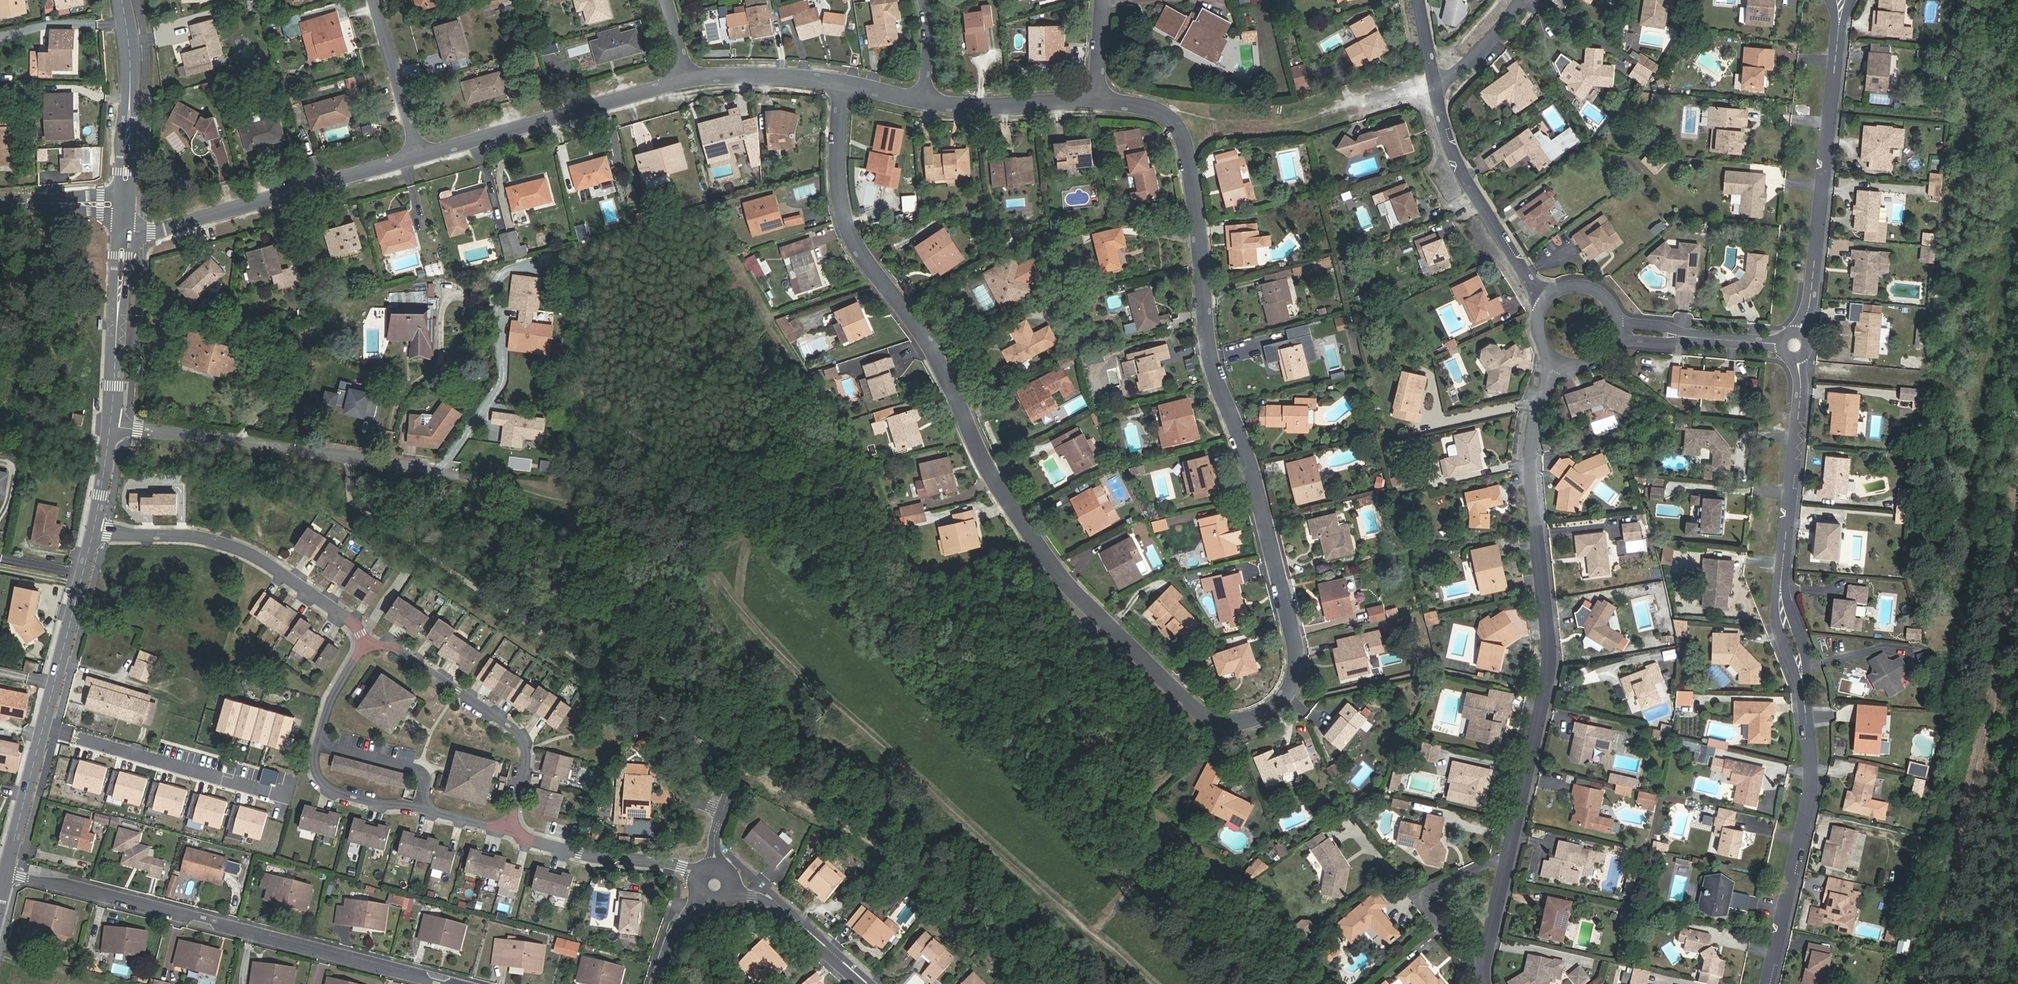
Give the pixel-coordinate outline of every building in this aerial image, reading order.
[(2,16),(26,12),(24,0),(0,0),(0,7),(2,16)] [(46,14),(54,12),(52,0),(44,0),(43,0),(46,14)] [(85,0),(59,0),(61,13),(72,11),(71,5),(77,4),(77,2),(85,0)] [(504,5),(502,0),(494,0),(490,1),(492,9),(504,5)] [(582,0),(574,0),(577,10),(584,9),(582,0)] [(584,9),(588,22),(610,16),(606,0),(582,0),(584,9)] [(872,2),(875,26),(867,27),(870,46),(897,42),(894,18),(898,17),(895,0),(872,0),(872,2)] [(1447,4),(1443,19),(1446,23),(1456,26),(1464,18),(1467,6),(1464,2),(1462,0),(1444,0),(1447,4)] [(1673,0),(1647,0),(1642,28),(1665,32),(1668,12),(1670,10),(1667,8),(1673,0)] [(1667,8),(1670,10),(1677,0),(1673,0),(1667,8)] [(1744,21),(1770,24),(1772,5),(1776,5),(1776,0),(1746,0),(1744,21)] [(1876,23),(1875,33),(1903,36),(1906,1),(1904,0),(1900,0),(1882,0),(1881,13),(1880,24),(1876,23)] [(768,6),(768,5),(746,8),(747,12),(726,15),(729,37),(751,34),(751,37),(772,34),(768,6)] [(966,52),(986,51),(984,26),(992,25),(991,6),(981,7),(981,13),(963,14),(966,52)] [(827,29),(827,33),(841,35),(844,15),(825,12),(824,20),(819,20),(816,7),(794,14),(801,39),(819,34),(819,29),(827,29)] [(1220,38),(1228,23),(1202,9),(1197,18),(1190,14),(1187,19),(1166,7),(1156,26),(1174,36),(1176,33),(1185,37),(1181,44),(1212,62),(1224,40),(1220,38)] [(1556,23),(1563,29),(1571,19),(1564,13),(1556,23)] [(337,14),(323,18),(325,27),(340,23),(337,14)] [(1362,46),(1349,53),(1357,67),(1388,50),(1369,16),(1355,25),(1363,40),(1360,42),(1362,46)] [(313,30),(321,58),(347,51),(340,23),(325,27),(323,18),(302,23),(304,33),(313,30)] [(289,37),(304,33),(302,23),(300,19),(286,23),(289,37)] [(442,34),(449,59),(468,54),(459,19),(436,25),(438,35),(442,34)] [(191,40),(192,45),(199,43),(200,49),(194,51),(183,54),(186,65),(189,75),(211,69),(208,59),(213,58),(222,55),(212,20),(192,26),(196,39),(191,40)] [(1351,26),(1360,42),(1363,40),(1355,25),(1351,26)] [(1058,36),(1062,36),(1063,27),(1030,27),(1030,48),(1036,48),(1036,58),(1055,59),(1055,67),(1069,67),(1069,48),(1062,48),(1059,48),(1058,36)] [(74,48),(74,30),(51,29),(50,52),(39,52),(39,74),(51,74),(52,69),(71,70),(71,48),(74,48)] [(615,54),(616,58),(642,51),(636,29),(591,41),(596,59),(615,54)] [(312,61),(321,58),(313,30),(304,33),(312,61)] [(445,60),(449,59),(442,34),(438,35),(445,60)] [(784,48),(794,47),(793,37),(783,38),(784,48)] [(1346,49),(1349,53),(1362,46),(1360,42),(1346,49)] [(1872,42),(1871,53),(1891,55),(1892,44),(1872,42)] [(1754,48),(1745,47),(1741,89),(1763,91),(1764,86),(1766,84),(1767,77),(1765,75),(1763,75),(1763,68),(1768,68),(1762,61),(1755,50),(1754,48)] [(1774,50),(1754,48),(1755,50),(1762,61),(1768,68),(1772,69),(1774,50)] [(1603,51),(1587,50),(1586,59),(1602,60),(1603,51)] [(39,74),(39,52),(32,52),(31,74),(39,74)] [(1871,53),(1869,72),(1872,72),(1871,89),(1888,90),(1891,55),(1871,53)] [(597,63),(616,58),(615,54),(596,59),(597,63)] [(1647,60),(1641,56),(1638,61),(1644,65),(1647,60)] [(1586,59),(1586,66),(1601,68),(1602,60),(1586,59)] [(1494,109),(1511,96),(1522,98),(1529,107),(1542,98),(1535,88),(1539,85),(1521,61),(1513,67),(1514,69),(1509,73),(1511,75),(1504,80),(1503,78),(1483,92),(1494,109)] [(1652,74),(1639,64),(1637,67),(1650,76),(1652,74)] [(1649,69),(1655,73),(1659,68),(1652,64),(1649,69)] [(1586,66),(1583,66),(1580,69),(1582,70),(1579,74),(1577,75),(1569,87),(1570,91),(1583,100),(1592,85),(1611,87),(1613,68),(1601,68),(1586,66)] [(1650,76),(1637,67),(1631,77),(1644,86),(1650,76)] [(1305,68),(1292,72),(1295,85),(1308,82),(1305,68)] [(467,102),(505,91),(500,72),(462,81),(467,102)] [(364,75),(355,77),(359,91),(368,88),(364,75)] [(300,78),(290,76),(286,87),(297,90),(300,78)] [(355,77),(346,80),(350,93),(359,91),(355,77)] [(65,122),(64,93),(45,94),(46,139),(74,138),(73,121),(65,122)] [(72,93),(64,93),(65,122),(73,121),(72,93)] [(1871,93),(1870,102),(1883,102),(1883,93),(1871,93)] [(1951,102),(1952,97),(1939,95),(1937,110),(1950,112),(1951,102)] [(1522,98),(1511,96),(1515,101),(1519,102),(1525,110),(1529,107),(1522,98)] [(351,120),(345,97),(307,107),(313,130),(351,120)] [(184,116),(178,125),(195,134),(192,141),(193,151),(195,152),(198,154),(199,155),(201,156),(203,155),(205,155),(206,154),(208,153),(209,151),(211,148),(209,140),(220,137),(214,118),(208,120),(202,116),(201,118),(187,110),(189,108),(179,102),(175,110),(184,116)] [(1741,125),(1745,124),(1745,122),(1749,122),(1750,109),(1713,106),(1712,125),(1717,125),(1721,129),(1719,149),(1743,151),(1744,133),(1741,131),(1741,125)] [(169,120),(178,125),(184,116),(175,110),(169,120)] [(780,112),(769,112),(768,146),(790,145),(791,134),(794,132),(795,132),(795,131),(795,130),(793,127),(796,115),(780,112)] [(247,151),(285,140),(279,117),(262,122),(260,114),(239,120),(242,128),(241,128),(247,151)] [(730,120),(729,116),(699,124),(709,162),(729,157),(726,143),(725,138),(736,135),(737,140),(745,138),(744,135),(740,122),(739,118),(730,120)] [(11,165),(11,127),(6,127),(6,118),(0,118),(0,165),(11,165)] [(750,120),(740,122),(744,135),(753,132),(750,120)] [(1374,139),(1375,144),(1378,143),(1386,146),(1389,158),(1413,150),(1410,141),(1407,139),(1405,134),(1407,131),(1405,122),(1359,135),(1353,143),(1342,135),(1334,148),(1346,156),(1353,146),(1374,139)] [(875,183),(896,187),(899,169),(892,168),(894,158),(888,157),(889,150),(897,152),(902,130),(877,125),(873,147),(877,148),(876,154),(870,153),(867,168),(878,170),(875,183)] [(1869,128),(1868,138),(1871,141),(1871,149),(1867,151),(1866,159),(1871,160),(1871,167),(1890,168),(1892,155),(1889,151),(1889,146),(1904,147),(1905,131),(1894,130),(1895,128),(1877,126),(1877,129),(1869,128)] [(364,137),(373,135),(371,127),(361,130),(364,137)] [(1542,131),(1536,136),(1541,144),(1548,139),(1553,145),(1565,137),(1566,139),(1571,134),(1570,133),(1573,131),(1572,128),(1554,141),(1551,137),(1546,136),(1542,131)] [(1527,149),(1529,151),(1542,169),(1553,161),(1581,141),(1573,131),(1570,133),(1571,134),(1566,139),(1565,137),(1553,145),(1548,139),(1541,144),(1536,136),(1531,130),(1488,160),(1493,168),(1508,158),(1512,164),(1526,154),(1524,151),(1527,149)] [(726,143),(737,140),(736,135),(725,138),(726,143)] [(1142,188),(1144,201),(1158,198),(1152,168),(1148,169),(1145,152),(1143,152),(1141,145),(1143,145),(1142,136),(1124,139),(1127,154),(1126,154),(1129,174),(1132,174),(1135,190),(1142,188)] [(743,149),(753,147),(750,138),(741,141),(743,149)] [(1057,168),(1092,165),(1090,139),(1065,141),(1065,144),(1055,145),(1057,168)] [(1364,148),(1375,144),(1374,139),(1353,146),(1346,156),(1358,153),(1364,148)] [(645,178),(665,172),(685,167),(679,144),(638,155),(645,178)] [(91,147),(66,147),(66,157),(62,157),(62,170),(79,170),(79,166),(81,166),(81,163),(91,163),(91,147)] [(46,148),(37,150),(39,161),(48,160),(46,148)] [(940,171),(941,177),(941,178),(956,178),(956,175),(968,174),(966,149),(956,149),(956,154),(942,154),(932,155),(932,148),(923,149),(925,178),(931,177),(931,172),(940,171)] [(1227,195),(1224,196),(1226,206),(1247,200),(1243,186),(1238,168),(1245,166),(1242,156),(1238,157),(1236,151),(1217,156),(1219,163),(1221,173),(1218,173),(1221,186),(1224,185),(1227,195)] [(999,163),(999,159),(990,160),(993,185),(1033,181),(1030,156),(1021,157),(1021,160),(999,163)] [(606,157),(588,162),(589,166),(607,160),(606,157)] [(589,166),(588,162),(571,167),(577,190),(612,180),(607,160),(589,166)] [(668,182),(665,172),(645,178),(647,187),(668,182)] [(1765,201),(1765,193),(1767,175),(1728,172),(1726,192),(1745,193),(1743,215),(1764,217),(1765,201)] [(1942,198),(1944,174),(1930,173),(1928,197),(1942,198)] [(514,211),(551,202),(546,179),(509,189),(514,211)] [(1391,198),(1400,223),(1420,215),(1410,191),(1409,191),(1405,182),(1380,192),(1383,201),(1391,198)] [(1250,184),(1243,186),(1247,200),(1254,198),(1250,184)] [(1137,202),(1144,201),(1142,188),(1135,190),(1137,202)] [(443,201),(448,221),(451,235),(463,232),(461,224),(460,218),(491,209),(485,189),(454,198),(452,192),(450,191),(442,193),(441,195),(443,201)] [(1527,215),(1534,226),(1539,233),(1556,221),(1547,209),(1553,204),(1545,192),(1518,211),(1523,218),(1527,215)] [(1866,242),(1885,244),(1887,225),(1878,224),(1880,194),(1859,192),(1857,219),(1856,226),(1856,232),(1867,233),(1866,242)] [(767,207),(776,204),(773,195),(744,203),(753,234),(782,226),(779,216),(771,219),(767,207)] [(916,196),(902,197),(903,211),(916,211),(916,196)] [(779,216),(776,204),(767,207),(771,219),(779,216)] [(461,224),(463,232),(468,231),(466,222),(492,215),(491,209),(460,218),(461,224)] [(382,243),(397,239),(400,250),(417,245),(414,234),(408,211),(391,216),(392,221),(377,225),(382,243)] [(789,216),(791,224),(802,221),(800,213),(789,216)] [(1530,229),(1534,226),(1527,215),(1523,218),(1530,229)] [(1588,260),(1606,248),(1611,244),(1614,248),(1623,242),(1609,221),(1596,230),(1591,224),(1572,237),(1588,260)] [(1655,236),(1666,227),(1661,221),(1650,230),(1655,236)] [(1236,257),(1237,266),(1256,265),(1255,247),(1264,246),(1263,235),(1258,235),(1258,230),(1244,231),(1243,223),(1226,224),(1226,233),(1234,232),(1235,242),(1239,241),(1239,249),(1228,249),(1229,258),(1236,257)] [(332,255),(360,247),(354,224),(326,231),(332,255)] [(589,239),(585,224),(577,226),(580,241),(589,239)] [(1115,247),(1124,245),(1121,228),(1094,234),(1102,270),(1119,267),(1115,247)] [(946,264),(948,268),(962,259),(943,230),(922,244),(937,269),(946,264)] [(508,234),(514,258),(528,255),(528,253),(526,246),(526,245),(520,247),(516,232),(508,234)] [(1226,233),(1228,249),(1239,249),(1239,241),(1235,242),(1234,232),(1226,233)] [(997,251),(1013,241),(1009,233),(993,242),(997,251)] [(1921,234),(1922,243),(1934,241),(1933,233),(1921,234)] [(507,260),(514,258),(508,234),(501,235),(507,260)] [(1442,249),(1445,248),(1441,239),(1437,241),(1434,234),(1415,241),(1421,256),(1423,255),(1426,254),(1433,273),(1448,267),(1445,258),(1442,249)] [(400,250),(397,239),(382,243),(384,254),(400,250)] [(800,282),(793,285),(796,294),(803,292),(821,286),(809,250),(812,249),(809,239),(781,249),(784,258),(791,256),(799,278),(800,282)] [(534,244),(526,246),(528,253),(535,251),(534,244)] [(932,272),(937,269),(922,244),(916,247),(932,272)] [(1678,267),(1678,270),(1676,289),(1695,291),(1699,248),(1680,247),(1680,252),(1671,251),(1665,244),(1653,253),(1659,261),(1658,262),(1660,265),(1678,267)] [(282,271),(274,246),(248,254),(252,272),(249,273),(251,280),(277,273),(280,287),(294,284),(289,269),(282,271)] [(1935,263),(1936,249),(1923,248),(1922,257),(1928,262),(1928,263),(1935,263)] [(1855,275),(1853,276),(1851,294),(1873,296),(1877,253),(1851,250),(1850,260),(1854,260),(1853,270),(1856,271),(1855,275)] [(1753,290),(1757,289),(1764,281),(1763,278),(1765,277),(1767,254),(1748,252),(1746,268),(1739,277),(1718,288),(1728,307),(1752,294),(1753,290)] [(1660,268),(1678,270),(1678,267),(1660,265),(1658,262),(1659,261),(1653,253),(1647,258),(1653,265),(1655,263),(1660,268)] [(1430,274),(1433,273),(1426,254),(1423,255),(1430,274)] [(752,270),(757,279),(766,275),(756,256),(743,262),(748,272),(752,270)] [(1314,272),(1332,267),(1330,256),(1311,261),(1314,272)] [(1229,267),(1237,266),(1236,257),(1229,258),(1229,267)] [(982,274),(989,286),(992,285),(987,276),(1009,264),(1014,274),(1023,269),(1021,266),(1016,268),(1011,258),(982,274)] [(191,302),(224,273),(211,259),(179,288),(191,302)] [(1027,276),(1029,281),(1038,276),(1030,261),(1021,266),(1023,269),(1014,274),(1009,264),(987,276),(992,285),(989,286),(995,298),(999,296),(1003,304),(1024,292),(1018,281),(1027,276)] [(423,268),(425,276),(445,271),(442,263),(423,268)] [(940,273),(948,268),(946,264),(937,269),(940,273)] [(1265,282),(1284,277),(1289,276),(1287,269),(1263,275),(1265,282)] [(1478,275),(1475,277),(1479,285),(1477,286),(1480,292),(1482,291),(1487,301),(1490,300),(1478,275)] [(510,308),(514,308),(518,276),(515,276),(510,308)] [(520,309),(534,311),(536,311),(540,279),(518,276),(514,308),(520,309)] [(1024,283),(1029,281),(1027,276),(1018,281),(1024,292),(1003,304),(999,296),(995,298),(1002,309),(1030,293),(1024,283)] [(1289,298),(1284,277),(1265,282),(1270,302),(1263,304),(1268,323),(1288,317),(1283,299),(1289,298)] [(1466,301),(1476,323),(1503,310),(1497,297),(1490,300),(1487,301),(1482,291),(1480,292),(1477,286),(1479,285),(1475,277),(1451,288),(1459,304),(1462,302),(1466,301)] [(429,298),(436,298),(439,298),(439,278),(429,279),(429,298)] [(1258,284),(1263,304),(1270,302),(1265,282),(1258,284)] [(933,290),(923,296),(927,304),(937,298),(933,290)] [(1135,322),(1137,330),(1157,326),(1155,318),(1152,306),(1153,306),(1150,293),(1130,298),(1135,322)] [(1473,324),(1476,323),(1466,301),(1462,302),(1473,324)] [(859,314),(862,312),(858,303),(836,313),(839,322),(842,321),(851,341),(871,332),(866,322),(863,324),(859,314)] [(428,318),(428,308),(390,308),(390,325),(413,325),(413,339),(419,339),(419,352),(428,352),(428,325),(436,325),(436,319),(428,318)] [(520,309),(518,323),(532,324),(534,311),(520,309)] [(1169,314),(1155,318),(1157,326),(1171,322),(1169,314)] [(1338,331),(1351,328),(1348,315),(1335,319),(1338,331)] [(1878,361),(1882,317),(1861,315),(1859,331),(1857,332),(1857,337),(1859,339),(1857,359),(1878,361)] [(777,319),(782,327),(790,322),(787,316),(777,319)] [(954,317),(941,324),(946,334),(960,328),(954,317)] [(790,322),(782,327),(786,334),(791,341),(805,332),(797,319),(790,322)] [(1033,335),(1025,321),(1010,329),(1017,344),(1003,351),(1010,366),(1040,349),(1056,341),(1050,331),(1035,340),(1033,335)] [(511,346),(549,351),(552,327),(532,324),(518,323),(514,322),(511,346)] [(1127,333),(1137,330),(1135,322),(1125,325),(1127,333)] [(390,339),(413,339),(413,325),(390,325),(390,339)] [(1924,347),(1926,327),(1917,326),(1915,346),(1924,347)] [(1048,327),(1033,335),(1035,340),(1050,331),(1048,327)] [(202,363),(200,369),(220,375),(222,369),(236,373),(243,351),(209,341),(212,333),(197,328),(194,336),(191,336),(184,357),(202,363)] [(1278,334),(1279,340),(1298,336),(1297,329),(1278,334)] [(1067,346),(1074,343),(1070,335),(1064,339),(1067,346)] [(1298,336),(1279,340),(1281,348),(1278,348),(1285,380),(1308,375),(1298,336)] [(1455,338),(1445,343),(1450,351),(1459,346),(1455,338)] [(1155,361),(1158,360),(1169,357),(1165,343),(1127,353),(1129,360),(1132,375),(1138,373),(1142,389),(1164,384),(1162,375),(1159,366),(1156,367),(1155,361)] [(1483,350),(1482,357),(1492,372),(1488,388),(1506,393),(1512,368),(1525,359),(1516,348),(1504,356),(1496,345),(1490,344),(1483,350)] [(549,355),(549,351),(511,346),(510,350),(549,355)] [(182,363),(200,369),(202,363),(184,357),(182,363)] [(893,366),(890,358),(864,366),(875,398),(895,391),(888,368),(893,366)] [(1025,407),(1032,420),(1055,407),(1049,394),(1059,388),(1063,396),(1073,391),(1063,369),(1072,364),(1069,358),(1060,363),(1062,368),(1032,383),(1034,387),(1021,394),(1028,405),(1025,407)] [(1125,377),(1132,375),(1129,360),(1121,362),(1125,377)] [(835,366),(824,370),(827,378),(838,374),(835,366)] [(1701,397),(1703,372),(1679,370),(1680,367),(1671,367),(1670,386),(1678,387),(1677,395),(1701,397)] [(1334,381),(1346,376),(1343,370),(1332,375),(1334,381)] [(1402,370),(1394,407),(1403,409),(1401,418),(1420,422),(1422,412),(1417,411),(1425,375),(1402,370)] [(1725,374),(1703,372),(1701,397),(1723,398),(1723,391),(1732,391),(1734,372),(1725,371),(1725,374)] [(1600,387),(1601,385),(1601,384),(1599,380),(1591,383),(1593,387),(1596,388),(1600,387)] [(1016,391),(1025,407),(1028,405),(1021,394),(1034,387),(1032,383),(1016,391)] [(1626,400),(1601,385),(1600,387),(1596,388),(1593,387),(1573,394),(1562,399),(1571,421),(1581,417),(1580,414),(1600,406),(1616,416),(1626,400)] [(1920,403),(1921,390),(1901,389),(1900,402),(1920,403)] [(376,418),(380,399),(370,397),(371,395),(352,391),(351,393),(339,391),(338,397),(327,395),(324,410),(335,412),(336,407),(348,409),(347,414),(365,418),(366,416),(376,418)] [(1838,426),(1837,433),(1855,435),(1859,397),(1830,394),(1829,403),(1832,403),(1831,412),(1833,412),(1838,413),(1836,425),(1838,426)] [(1186,423),(1193,422),(1187,398),(1159,405),(1161,411),(1164,425),(1168,443),(1189,438),(1186,423)] [(1287,427),(1306,427),(1307,407),(1309,407),(1309,398),(1300,398),(1299,406),(1295,406),(1267,406),(1267,408),(1260,408),(1260,423),(1267,423),(1267,424),(1287,425),(1287,427)] [(434,449),(461,420),(446,406),(434,419),(433,417),(423,415),(420,417),(411,415),(409,427),(418,428),(415,441),(428,443),(434,449)] [(1403,409),(1394,407),(1392,416),(1401,418),(1403,409)] [(876,423),(888,419),(895,417),(892,408),(873,414),(876,423)] [(895,417),(888,419),(898,449),(920,442),(914,419),(918,418),(916,410),(895,417)] [(81,425),(83,415),(74,412),(71,423),(81,425)] [(543,440),(545,421),(495,414),(493,423),(506,425),(508,427),(507,435),(504,435),(503,444),(521,447),(522,440),(526,437),(543,440)] [(1196,437),(1193,422),(1186,423),(1189,438),(1196,437)] [(1162,445),(1168,443),(1164,425),(1157,427),(1162,445)] [(406,444),(434,449),(428,443),(415,441),(418,428),(409,427),(406,444)] [(1094,462),(1083,442),(1076,428),(1052,441),(1060,455),(1064,452),(1068,450),(1079,471),(1094,462)] [(1727,454),(1731,453),(1731,449),(1716,430),(1688,428),(1686,444),(1709,446),(1714,452),(1713,469),(1730,471),(1731,460),(1727,458),(1727,454)] [(1481,468),(1479,454),(1478,451),(1480,450),(1476,431),(1454,436),(1456,445),(1449,446),(1447,449),(1449,458),(1445,459),(1449,477),(1463,474),(1463,472),(1471,470),(1481,468)] [(1089,440),(1083,442),(1094,462),(1100,459),(1089,440)] [(1075,473),(1079,471),(1068,450),(1064,452),(1075,473)] [(949,457),(944,459),(947,476),(953,475),(949,457)] [(1191,489),(1213,484),(1211,475),(1209,475),(1207,465),(1208,464),(1207,457),(1183,462),(1185,470),(1183,470),(1188,490),(1191,489)] [(1828,480),(1825,480),(1824,488),(1819,488),(1819,496),(1835,498),(1836,493),(1847,494),(1850,459),(1827,457),(1825,474),(1828,475),(1828,480)] [(947,476),(944,459),(921,464),(924,481),(917,482),(921,498),(929,496),(927,490),(946,486),(947,492),(956,490),(953,475),(947,476)] [(1302,493),(1303,499),(1323,495),(1314,459),(1295,464),(1298,476),(1303,475),(1307,492),(1302,493)] [(1569,502),(1577,504),(1579,493),(1587,484),(1609,478),(1604,460),(1579,467),(1572,472),(1560,462),(1551,472),(1562,481),(1569,486),(1568,490),(1561,488),(1560,493),(1556,509),(1567,512),(1569,502)] [(548,472),(550,463),(542,462),(541,471),(548,472)] [(1296,501),(1303,499),(1302,493),(1307,492),(1303,475),(1298,476),(1295,464),(1287,466),(1296,501)] [(1393,486),(1406,484),(1405,476),(1392,477),(1393,486)] [(1375,485),(1382,487),(1383,480),(1377,478),(1375,485)] [(1554,491),(1560,493),(1561,488),(1568,490),(1569,486),(1562,481),(1554,491)] [(1215,491),(1213,484),(1191,489),(1192,496),(1215,491)] [(929,496),(947,492),(946,486),(927,490),(929,496)] [(1099,505),(1107,501),(1099,486),(1071,500),(1079,516),(1082,514),(1091,531),(1107,522),(1099,505)] [(1431,498),(1452,493),(1450,486),(1430,491),(1431,498)] [(1485,507),(1490,506),(1502,503),(1499,486),(1467,494),(1471,516),(1471,525),(1488,526),(1489,515),(1486,514),(1485,507)] [(1665,499),(1666,488),(1653,487),(1652,498),(1665,499)] [(1698,533),(1723,535),(1727,495),(1700,493),(1700,495),(1699,504),(1698,522),(1687,521),(1686,535),(1698,535),(1698,533)] [(1699,504),(1700,495),(1691,494),(1691,503),(1699,504)] [(1911,502),(1911,495),(1900,494),(1900,501),(1911,502)] [(1364,496),(1357,498),(1359,505),(1366,504),(1374,502),(1373,500),(1366,502),(1364,496)] [(1109,500),(1107,501),(1099,505),(1107,522),(1118,517),(1109,500)] [(1575,514),(1577,504),(1569,502),(1567,512),(1575,514)] [(55,524),(58,507),(39,503),(31,541),(58,546),(62,526),(55,524)] [(909,518),(921,515),(919,506),(904,510),(906,519),(909,518)] [(1909,517),(1910,508),(1899,507),(1898,516),(1909,517)] [(966,544),(967,548),(978,546),(973,521),(976,520),(974,511),(954,515),(956,524),(941,528),(943,538),(947,553),(957,551),(956,547),(966,544)] [(1212,547),(1214,557),(1236,552),(1234,545),(1241,543),(1240,538),(1233,537),(1230,538),(1226,522),(1231,521),(1233,520),(1231,512),(1229,513),(1199,520),(1206,548),(1212,547)] [(928,521),(926,513),(921,515),(909,518),(910,526),(928,521)] [(1088,533),(1091,531),(1082,514),(1079,516),(1088,533)] [(1326,557),(1353,550),(1346,524),(1338,526),(1335,514),(1309,521),(1313,537),(1321,536),(1326,557)] [(1909,527),(1909,517),(1898,516),(1897,526),(1909,527)] [(1165,519),(1149,523),(1154,530),(1167,527),(1165,519)] [(1818,521),(1816,535),(1820,535),(1819,542),(1815,542),(1814,556),(1832,558),(1834,541),(1839,542),(1842,523),(1818,521)] [(1639,523),(1622,525),(1624,541),(1641,539),(1639,523)] [(340,549),(309,527),(296,547),(327,568),(324,572),(370,604),(383,584),(338,552),(340,549)] [(1591,559),(1588,559),(1590,576),(1610,573),(1605,534),(1577,538),(1579,556),(1588,555),(1590,555),(1591,559)] [(1129,554),(1136,550),(1129,537),(1100,553),(1109,570),(1113,568),(1122,585),(1140,576),(1133,562),(1129,554)] [(941,554),(947,553),(943,538),(938,540),(941,554)] [(1497,565),(1501,564),(1498,546),(1472,551),(1474,560),(1471,563),(1473,570),(1477,572),(1480,587),(1500,583),(1497,565)] [(1208,558),(1214,557),(1212,547),(1206,548),(1208,558)] [(1140,559),(1136,550),(1129,554),(1133,562),(1140,559)] [(1707,569),(1706,586),(1704,606),(1726,608),(1728,588),(1730,589),(1732,570),(1729,570),(1730,561),(1705,558),(1704,568),(1707,569)] [(1506,589),(1501,564),(1497,565),(1500,583),(1480,587),(1481,594),(1506,589)] [(1118,587),(1122,585),(1113,568),(1109,570),(1118,587)] [(1699,586),(1706,586),(1707,569),(1704,568),(1700,568),(1699,586)] [(1236,601),(1239,600),(1236,582),(1240,581),(1238,573),(1221,577),(1220,573),(1202,577),(1204,589),(1213,587),(1220,620),(1239,616),(1236,601)] [(1680,573),(1672,575),(1675,589),(1683,587),(1680,573)] [(1328,609),(1325,610),(1327,618),(1351,612),(1344,578),(1319,584),(1321,592),(1324,591),(1328,609)] [(1165,590),(1177,602),(1181,597),(1170,585),(1165,590)] [(1836,616),(1832,616),(1831,626),(1861,630),(1863,618),(1855,617),(1857,602),(1867,603),(1869,587),(1849,585),(1847,600),(1834,599),(1833,611),(1836,611),(1836,616)] [(44,631),(39,623),(34,616),(39,591),(17,586),(9,621),(14,622),(22,635),(28,643),(37,637),(37,636),(44,631)] [(1198,624),(1177,602),(1165,590),(1151,604),(1152,605),(1160,614),(1158,616),(1155,620),(1162,628),(1161,630),(1169,638),(1176,632),(1183,639),(1198,624)] [(311,624),(265,592),(251,612),(298,644),(295,648),(326,669),(339,649),(308,628),(311,624)] [(430,617),(399,595),(386,614),(417,636),(430,617)] [(1614,629),(1611,614),(1617,605),(1607,599),(1605,602),(1601,600),(1595,609),(1586,603),(1582,609),(1579,612),(1575,612),(1579,627),(1583,627),(1588,627),(1589,633),(1584,641),(1586,648),(1595,646),(1603,651),(1607,645),(1613,649),(1616,644),(1619,645),(1625,636),(1614,629)] [(1150,608),(1158,616),(1160,614),(1152,605),(1150,608)] [(1368,608),(1371,622),(1385,619),(1383,605),(1368,608)] [(1388,619),(1400,616),(1398,607),(1386,610),(1388,619)] [(1487,658),(1485,665),(1499,669),(1504,644),(1519,634),(1503,611),(1491,620),(1488,616),(1480,622),(1478,630),(1486,640),(1485,645),(1481,647),(1478,656),(1487,658)] [(1425,619),(1426,625),(1438,622),(1437,616),(1425,619)] [(455,630),(440,619),(428,638),(443,648),(440,652),(470,672),(482,653),(453,633),(455,630)] [(1687,631),(1688,620),(1673,619),(1676,630),(1687,631)] [(1920,641),(1920,631),(1907,630),(1907,640),(1920,641)] [(1713,631),(1713,639),(1723,640),(1723,632),(1713,631)] [(1723,640),(1713,639),(1712,660),(1728,660),(1741,672),(1741,682),(1761,682),(1761,665),(1737,641),(1737,632),(1723,632),(1723,640)] [(1345,667),(1338,668),(1340,678),(1368,672),(1360,634),(1339,639),(1340,647),(1345,667)] [(1246,652),(1250,651),(1247,643),(1213,654),(1219,674),(1234,669),(1242,666),(1244,673),(1256,670),(1253,661),(1249,662),(1246,652)] [(1334,648),(1338,668),(1345,667),(1340,647),(1334,648)] [(1664,661),(1677,658),(1676,649),(1662,651),(1664,661)] [(141,651),(138,658),(150,663),(153,655),(141,651)] [(1872,675),(1879,688),(1887,691),(1890,697),(1902,690),(1899,684),(1902,676),(1909,673),(1901,659),(1894,663),(1887,660),(1884,655),(1870,662),(1873,669),(1872,675)] [(1477,663),(1485,665),(1487,658),(1478,656),(1477,663)] [(150,663),(138,658),(135,666),(132,664),(129,674),(148,682),(154,664),(150,663)] [(537,690),(491,659),(478,678),(524,709),(527,705),(558,726),(571,708),(539,686),(537,690)] [(34,672),(37,663),(27,660),(24,669),(34,672)] [(1646,671),(1620,681),(1626,698),(1635,695),(1641,709),(1659,702),(1652,684),(1660,681),(1654,664),(1645,668),(1646,671)] [(1236,676),(1244,673),(1242,666),(1234,669),(1236,676)] [(383,674),(359,709),(389,729),(396,719),(399,721),(402,717),(407,710),(417,696),(383,674)] [(1876,690),(1879,688),(1872,675),(1869,677),(1876,690)] [(127,694),(128,689),(88,676),(86,683),(92,685),(86,707),(142,724),(143,721),(151,724),(158,704),(149,701),(127,694)] [(151,696),(128,689),(127,694),(149,701),(151,696)] [(1511,702),(1513,694),(1491,689),(1489,697),(1511,702)] [(1677,691),(1675,704),(1691,704),(1691,692),(1677,691)] [(1489,697),(1468,692),(1462,716),(1471,718),(1477,727),(1475,738),(1496,743),(1499,728),(1497,728),(1498,723),(1504,724),(1506,714),(1508,715),(1511,702),(1489,697)] [(297,717),(228,697),(218,731),(287,751),(297,717)] [(1339,749),(1366,718),(1348,703),(1322,733),(1339,749)] [(1767,719),(1770,719),(1770,714),(1774,714),(1775,704),(1736,703),(1735,723),(1750,723),(1750,743),(1769,743),(1770,724),(1767,724),(1767,719)] [(1863,716),(1886,718),(1887,709),(1859,707),(1858,716),(1863,716)] [(1862,738),(1860,754),(1879,756),(1882,726),(1885,727),(1886,718),(1863,716),(1862,724),(1858,724),(1857,737),(1862,738)] [(1467,737),(1475,738),(1477,727),(1471,718),(1467,737)] [(396,719),(389,729),(392,731),(399,721),(396,719)] [(1574,733),(1575,734),(1578,734),(1577,739),(1573,742),(1569,759),(1573,763),(1583,765),(1589,762),(1593,748),(1608,752),(1613,734),(1576,724),(1574,733)] [(0,739),(0,767),(16,770),(19,753),(17,752),(19,743),(0,739)] [(1709,739),(1707,747),(1716,749),(1718,742),(1709,739)] [(1716,749),(1727,751),(1728,744),(1718,742),(1716,749)] [(1303,766),(1310,763),(1303,744),(1273,757),(1270,749),(1254,756),(1257,764),(1265,761),(1271,778),(1280,774),(1295,768),(1297,772),(1304,770),(1303,766)] [(1439,747),(1426,744),(1423,759),(1435,762),(1439,747)] [(1222,761),(1225,750),(1215,748),(1212,759),(1222,761)] [(497,761),(458,751),(447,792),(486,802),(497,761)] [(568,779),(573,758),(549,751),(546,761),(549,762),(546,773),(542,789),(539,800),(536,800),(533,809),(558,816),(563,794),(557,792),(561,777),(568,779)] [(330,767),(402,786),(406,774),(333,755),(330,767)] [(1324,766),(1320,757),(1316,758),(1320,768),(1324,766)] [(108,768),(81,760),(73,789),(100,796),(108,768)] [(1282,779),(1280,774),(1271,778),(1265,761),(1257,764),(1266,785),(1282,779)] [(1732,777),(1731,781),(1739,782),(1735,801),(1755,806),(1757,796),(1754,794),(1755,789),(1759,787),(1763,769),(1725,761),(1722,774),(1732,777)] [(1334,764),(1339,773),(1342,771),(1337,762),(1334,764)] [(1334,764),(1327,768),(1331,778),(1339,773),(1334,764)] [(1492,773),(1464,766),(1456,764),(1455,769),(1451,783),(1471,788),(1467,804),(1484,808),(1488,793),(1486,792),(1487,787),(1489,788),(1492,773)] [(1910,764),(1907,776),(1925,780),(1928,768),(1910,764)] [(627,765),(627,774),(649,775),(649,765),(627,765)] [(1859,777),(1876,781),(1878,771),(1861,766),(1859,777)] [(1399,792),(1403,773),(1394,771),(1389,790),(1399,792)] [(148,779),(121,772),(113,800),(140,808),(148,779)] [(627,774),(626,797),(645,803),(651,805),(651,803),(647,803),(649,775),(627,774)] [(1730,783),(1731,781),(1732,777),(1722,774),(1720,781),(1730,783)] [(1626,788),(1628,780),(1611,776),(1609,784),(1617,786),(1626,788)] [(1859,777),(1854,795),(1849,794),(1844,811),(1883,821),(1887,807),(1870,803),(1876,781),(1859,777)] [(1636,782),(1628,780),(1626,788),(1632,789),(1635,790),(1636,782)] [(1217,808),(1215,813),(1226,819),(1238,798),(1205,781),(1202,788),(1210,792),(1205,802),(1217,808)] [(188,791),(161,783),(153,811),(180,819),(188,791)] [(1596,818),(1599,817),(1605,792),(1576,785),(1574,794),(1577,795),(1575,803),(1578,804),(1581,805),(1577,824),(1593,828),(1596,818)] [(1626,788),(1617,786),(1615,793),(1630,796),(1632,789),(1626,788)] [(1195,801),(1215,813),(1217,808),(1205,802),(1210,792),(1202,788),(1195,801)] [(1656,797),(1645,794),(1643,804),(1654,806),(1656,797)] [(228,803),(201,795),(193,823),(220,831),(228,803)] [(645,803),(626,797),(625,814),(651,815),(651,805),(645,803)] [(1391,805),(1407,807),(1408,800),(1392,797),(1391,805)] [(1573,823),(1577,824),(1581,805),(1578,804),(1573,823)] [(268,814),(241,806),(233,834),(260,842),(268,814)] [(335,838),(341,816),(307,807),(301,829),(335,838)] [(96,814),(94,821),(107,825),(109,818),(96,814)] [(1428,815),(1426,823),(1442,826),(1444,819),(1428,815)] [(80,850),(84,832),(87,821),(69,816),(67,820),(66,820),(59,844),(80,850)] [(1602,818),(1599,817),(1596,818),(1593,828),(1599,830),(1602,818)] [(1738,859),(1744,832),(1733,830),(1735,822),(1716,818),(1715,826),(1722,828),(1716,854),(1738,859)] [(391,829),(356,820),(350,842),(385,851),(391,829)] [(87,821),(84,832),(89,833),(93,822),(87,821)] [(792,850),(787,846),(778,837),(761,821),(745,839),(776,867),(792,850)] [(1436,856),(1444,858),(1446,851),(1443,846),(1436,844),(1437,840),(1439,840),(1442,826),(1426,823),(1424,829),(1419,828),(1420,826),(1402,822),(1399,836),(1409,838),(1407,845),(1415,847),(1426,862),(1434,864),(1436,856)] [(1829,849),(1825,848),(1822,865),(1845,870),(1849,852),(1852,852),(1856,834),(1833,828),(1830,844),(1829,849)] [(141,835),(121,829),(115,849),(126,852),(123,864),(134,867),(136,866),(140,867),(141,869),(151,871),(150,875),(161,878),(165,863),(147,858),(149,849),(138,846),(141,835)] [(778,837),(787,846),(792,840),(783,832),(778,837)] [(451,873),(456,851),(439,847),(440,842),(405,833),(399,855),(434,864),(433,869),(451,873)] [(1342,861),(1345,859),(1336,844),(1334,845),(1329,836),(1314,846),(1327,868),(1324,894),(1341,897),(1343,894),(1347,870),(1342,861)] [(1397,843),(1407,845),(1409,838),(1399,836),(1397,843)] [(1653,851),(1661,851),(1662,842),(1653,842),(1653,851)] [(1582,852),(1582,850),(1561,844),(1557,861),(1553,860),(1552,865),(1545,863),(1541,878),(1550,880),(1551,878),(1573,884),(1583,887),(1585,877),(1576,874),(1578,867),(1586,869),(1588,862),(1595,864),(1596,861),(1598,861),(1599,856),(1582,852)] [(203,876),(221,881),(228,860),(189,848),(182,873),(202,878),(203,876)] [(518,891),(524,869),(506,864),(507,859),(472,850),(467,872),(501,881),(500,886),(518,891)] [(825,866),(829,863),(829,862),(821,855),(798,881),(806,888),(808,886),(811,883),(821,893),(818,896),(817,897),(824,903),(843,881),(825,866)] [(1442,866),(1444,858),(1436,856),(1434,864),(1442,866)] [(1253,879),(1268,867),(1260,857),(1245,869),(1253,879)] [(1588,862),(1586,869),(1593,870),(1595,864),(1588,862)] [(846,878),(829,863),(825,866),(843,881),(846,878)] [(574,877),(539,868),(534,890),(568,899),(574,877)] [(261,886),(269,888),(273,876),(265,874),(261,886)] [(173,876),(169,890),(175,892),(179,878),(173,876)] [(273,876),(269,888),(266,897),(294,906),(294,907),(306,911),(312,887),(273,876)] [(1698,911),(1702,912),(1710,878),(1706,877),(1698,911)] [(1853,883),(1829,877),(1827,886),(1847,891),(1851,892),(1853,883)] [(1710,878),(1702,912),(1723,917),(1725,907),(1729,908),(1746,912),(1749,896),(1731,892),(1730,898),(1727,897),(1731,882),(1710,878)] [(808,886),(818,896),(821,893),(811,883),(808,886)] [(1845,898),(1847,891),(1827,886),(1825,894),(1832,896),(1828,911),(1824,910),(1824,911),(1812,908),(1808,924),(1821,927),(1823,921),(1841,925),(1839,931),(1851,934),(1855,919),(1844,916),(1848,899),(1845,898)] [(639,913),(643,914),(644,903),(642,903),(644,894),(622,891),(621,901),(625,901),(621,933),(641,934),(642,923),(638,922),(639,913)] [(1851,892),(1847,891),(1845,898),(1848,899),(1844,916),(1855,919),(1861,894),(1851,892)] [(1900,903),(1902,893),(1891,891),(1889,901),(1900,903)] [(1376,892),(1337,923),(1351,940),(1372,924),(1387,943),(1399,933),(1379,909),(1385,904),(1376,892)] [(1828,911),(1832,896),(1825,894),(1823,904),(1825,904),(1824,910),(1828,911)] [(395,895),(392,904),(403,907),(405,898),(395,895)] [(348,900),(346,908),(344,922),(372,926),(372,928),(384,930),(387,906),(348,900)] [(1546,928),(1543,927),(1541,938),(1561,943),(1570,905),(1549,901),(1545,918),(1548,919),(1546,928)] [(70,937),(76,913),(37,903),(31,924),(59,931),(59,934),(70,937)] [(344,922),(346,908),(338,906),(335,923),(343,924),(344,922)] [(1633,909),(1624,907),(1620,923),(1629,925),(1633,909)] [(863,933),(876,943),(881,948),(894,934),(863,908),(848,925),(861,936),(863,933)] [(459,950),(465,926),(426,915),(420,937),(448,944),(448,947),(459,950)] [(1296,925),(1305,937),(1316,928),(1307,917),(1296,925)] [(1888,921),(1886,941),(1896,943),(1898,923),(1888,921)] [(144,957),(147,932),(107,928),(104,950),(132,953),(132,955),(144,957)] [(1712,956),(1715,954),(1710,944),(1712,936),(1681,928),(1679,937),(1682,943),(1687,952),(1698,954),(1702,962),(1701,965),(1699,965),(1697,974),(1721,979),(1725,963),(1719,961),(1715,960),(1712,956)] [(873,946),(876,943),(863,933),(861,936),(873,946)] [(925,972),(935,980),(955,958),(926,933),(908,953),(917,961),(923,955),(932,964),(925,972)] [(564,953),(567,941),(558,938),(554,950),(564,953)] [(502,962),(505,941),(496,939),(493,964),(501,965),(502,962)] [(767,945),(769,944),(764,939),(742,960),(758,977),(756,980),(760,983),(769,983),(788,965),(774,951),(771,954),(765,948),(767,945)] [(545,946),(505,941),(502,962),(530,967),(529,969),(541,971),(545,946)] [(580,945),(567,941),(564,953),(577,956),(580,945)] [(1897,955),(1908,956),(1909,942),(1898,941),(1897,955)] [(215,975),(221,952),(182,942),(176,964),(204,971),(203,973),(215,975)] [(25,947),(17,945),(15,953),(22,955),(25,947)] [(774,951),(767,945),(765,948),(771,954),(774,951)] [(1809,983),(1826,983),(1828,975),(1827,974),(1831,958),(1828,957),(1830,950),(1810,945),(1808,954),(1814,955),(1809,971),(1812,972),(1809,983)] [(1806,983),(1809,983),(1812,972),(1809,971),(1814,955),(1808,954),(1806,961),(1808,962),(1803,983),(1806,983)] [(1440,979),(1438,981),(1427,967),(1429,965),(1420,955),(1396,975),(1404,983),(1445,983),(1440,979)] [(1533,958),(1528,957),(1524,976),(1511,983),(1519,983),(1528,979),(1533,958)] [(624,968),(584,958),(578,979),(595,983),(620,983),(624,968)] [(1533,958),(1528,979),(1519,983),(1549,983),(1550,980),(1559,982),(1563,965),(1533,958)] [(739,963),(756,980),(758,977),(742,960),(739,963)] [(295,969),(255,963),(251,983),(293,983),(295,969)] [(1567,980),(1570,983),(1586,983),(1589,982),(1580,971),(1567,980)] [(935,980),(925,972),(922,975),(931,983),(932,983),(935,980)] [(819,981),(821,980),(817,973),(803,983),(821,983),(819,981)] [(974,974),(964,983),(983,983),(974,974)]
